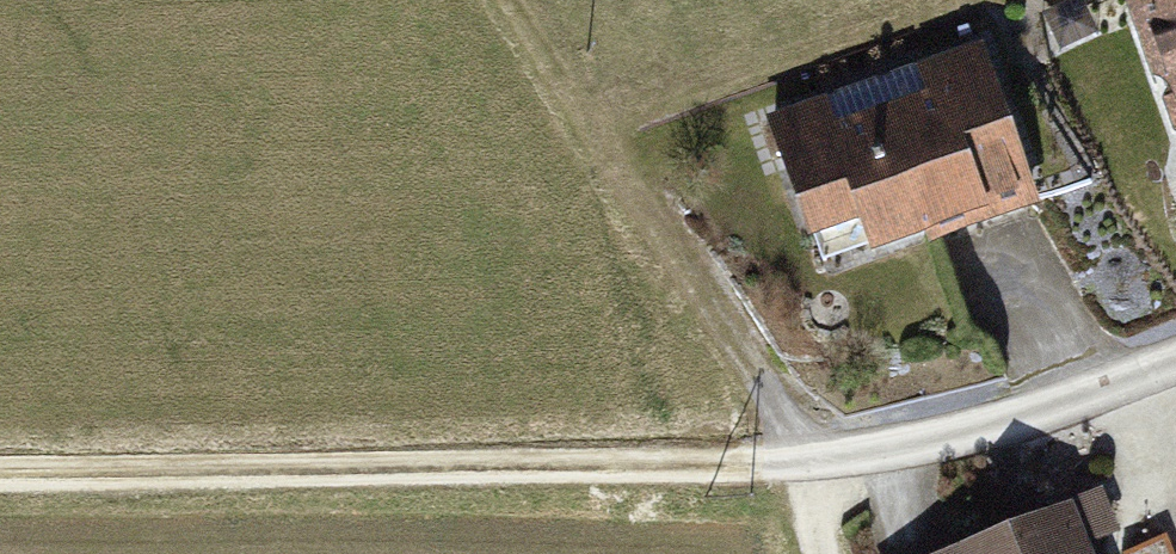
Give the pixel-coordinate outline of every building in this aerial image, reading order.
[(1157,133),(1175,142),(1175,0),(1120,0),(1157,133)] [(977,39),(743,114),(785,245),(833,230),(842,256),(918,232),(923,250),(1033,214),(977,39)] [(927,553),(1079,553),(1077,549),(1107,537),(1087,488),(927,553)]
